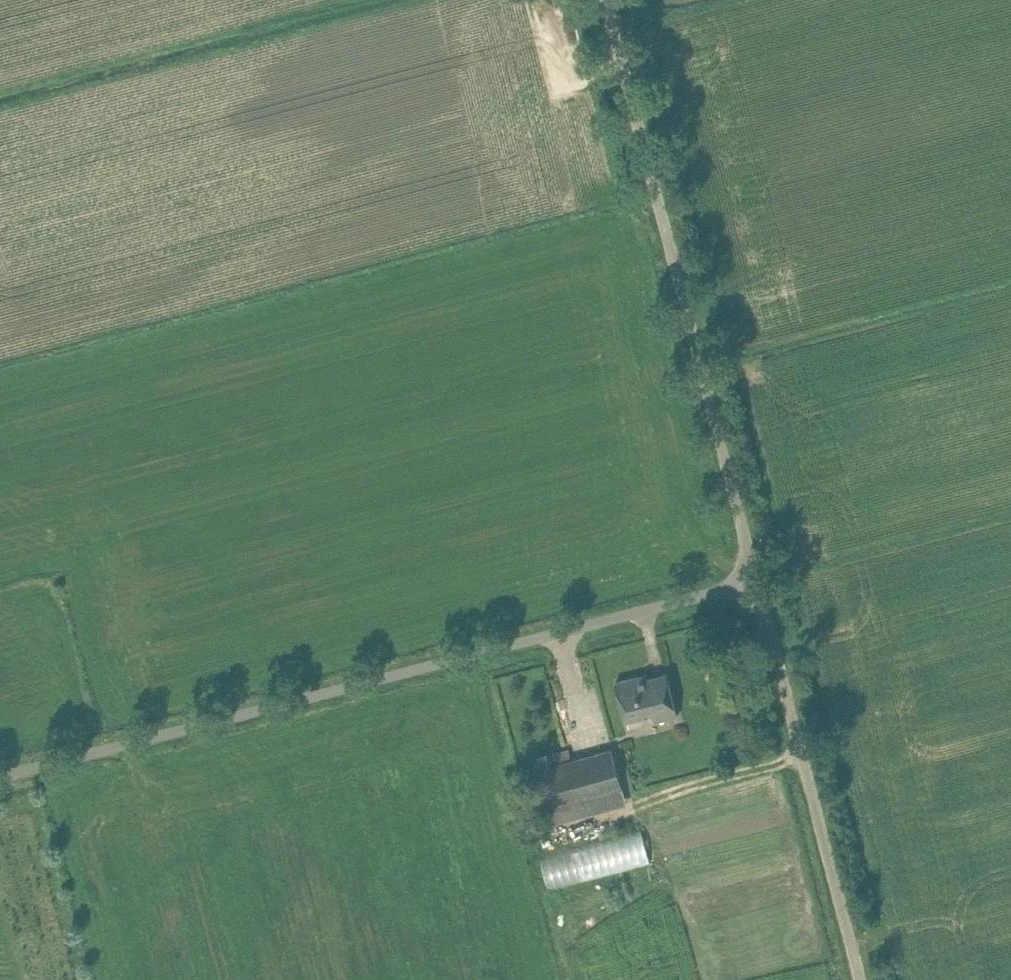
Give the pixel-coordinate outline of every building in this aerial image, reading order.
[(639,675),(616,681),(625,718),(653,711),(656,720),(677,715),(667,672),(640,679),(639,675)] [(535,769),(545,807),(623,787),(612,748),(535,769)] [(641,830),(539,854),(548,889),(650,865),(641,830)]
